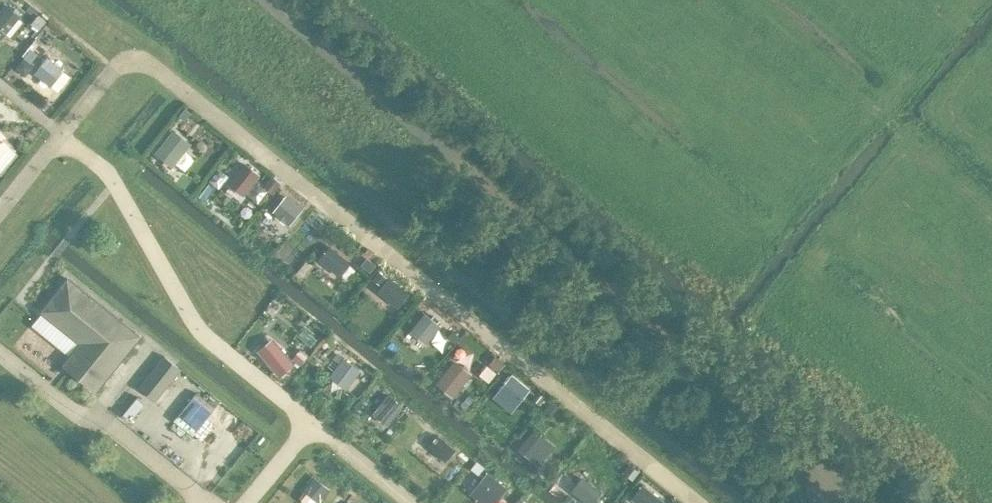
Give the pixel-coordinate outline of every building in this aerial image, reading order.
[(19,16),(7,6),(0,14),(0,29),(5,32),(19,16)] [(49,85),(62,69),(45,56),(33,73),(49,85)] [(185,109),(178,117),(184,122),(191,114),(185,109)] [(172,132),(156,154),(172,166),(188,146),(172,132)] [(244,164),(230,182),(244,193),(258,175),(244,164)] [(301,208),(285,196),(274,211),(278,214),(276,216),(284,222),(286,220),(289,224),(301,208)] [(348,262),(330,247),(319,259),(338,275),(348,262)] [(379,272),(374,278),(380,283),(385,277),(379,272)] [(140,336),(67,277),(40,311),(79,343),(62,364),(96,391),(140,336)] [(389,279),(379,291),(388,299),(391,296),(400,304),(407,294),(389,279)] [(425,314),(412,329),(427,341),(439,326),(436,323),(439,320),(433,316),(431,319),(425,314)] [(273,340),(259,352),(279,377),(294,365),(273,340)] [(301,352),(294,359),(300,365),(307,357),(301,352)] [(164,356),(149,374),(166,388),(181,369),(164,356)] [(495,357),(490,364),(498,370),(503,363),(495,357)] [(343,359),(329,377),(344,389),(358,370),(343,359)] [(453,363),(437,383),(452,396),(468,375),(453,363)] [(511,376),(499,391),(507,397),(510,394),(519,401),(528,390),(511,376)] [(538,392),(532,400),(538,404),(544,397),(538,392)] [(388,395),(373,413),(386,424),(401,405),(388,395)] [(551,402),(545,409),(551,415),(557,407),(551,402)] [(530,436),(519,449),(538,464),(549,451),(530,436)] [(443,440),(434,451),(445,460),(454,449),(443,440)] [(463,448),(458,455),(466,461),(471,455),(463,448)] [(478,459),(473,465),(481,472),(486,465),(478,459)] [(471,494),(482,502),(494,502),(505,489),(486,474),(471,494)] [(571,490),(588,502),(591,502),(599,493),(581,478),(571,490)] [(328,489),(315,479),(305,491),(318,501),(328,489)] [(633,497),(640,502),(665,502),(643,485),(633,497)]
